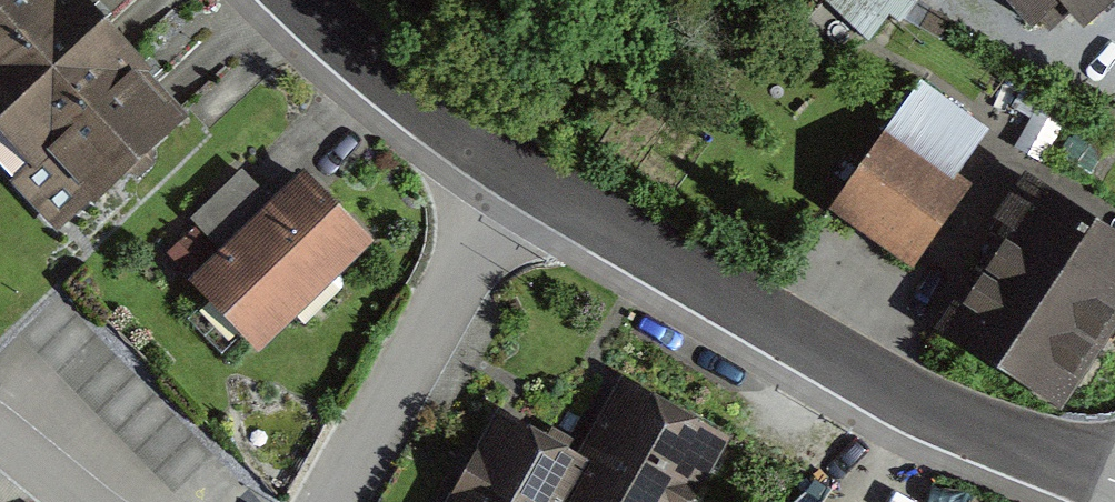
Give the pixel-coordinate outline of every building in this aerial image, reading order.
[(70,0),(0,0),(0,139),(77,222),(185,124),(70,0)] [(1075,26),(1104,0),(1052,0),(1075,26)] [(983,134),(913,85),(823,210),(907,269),(963,190),(950,181),(983,134)] [(369,254),(296,177),(267,205),(238,175),(184,226),(212,255),(185,280),(260,358),(369,254)] [(1024,181),(931,333),(1065,415),(1114,333),(1114,236),(1024,181)] [(500,413),(449,501),(700,501),(734,444),(619,379),(575,456),(500,413)]
